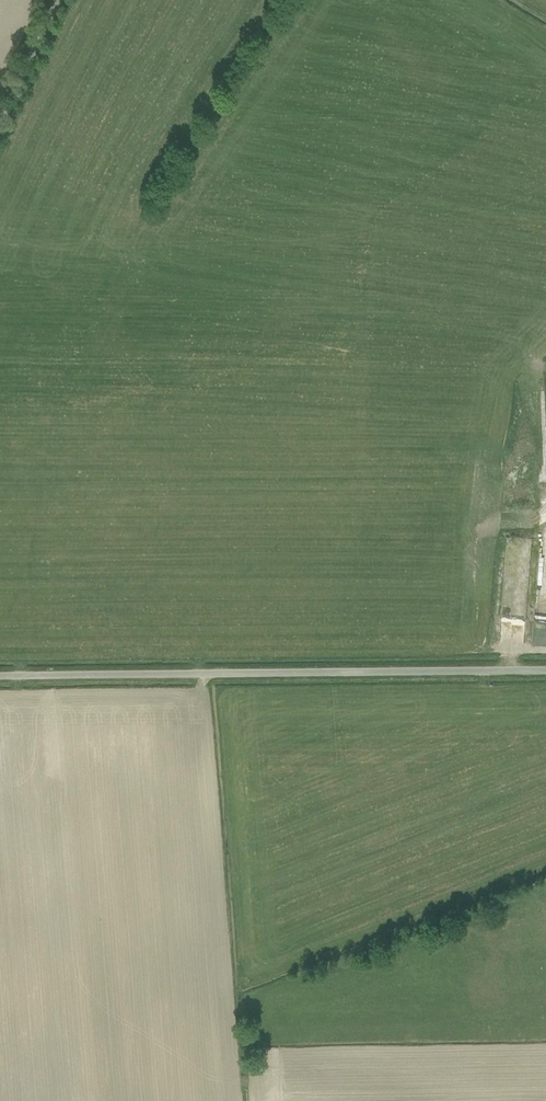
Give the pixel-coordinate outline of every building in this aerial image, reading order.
[(544,593),(543,605),(531,604),(530,624),(528,623),(528,637),(545,638),(545,593),(544,593)]
